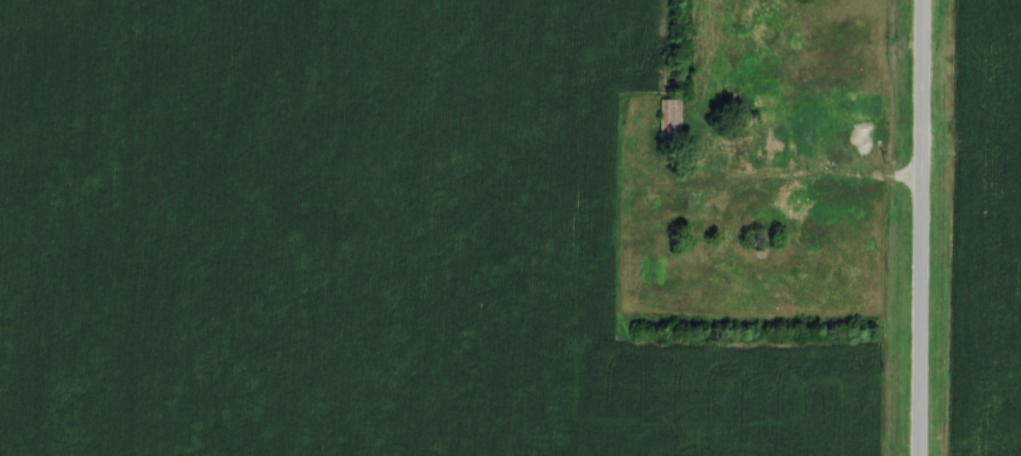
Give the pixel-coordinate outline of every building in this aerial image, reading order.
[(680,98),(658,98),(658,143),(680,143),(680,98)]
